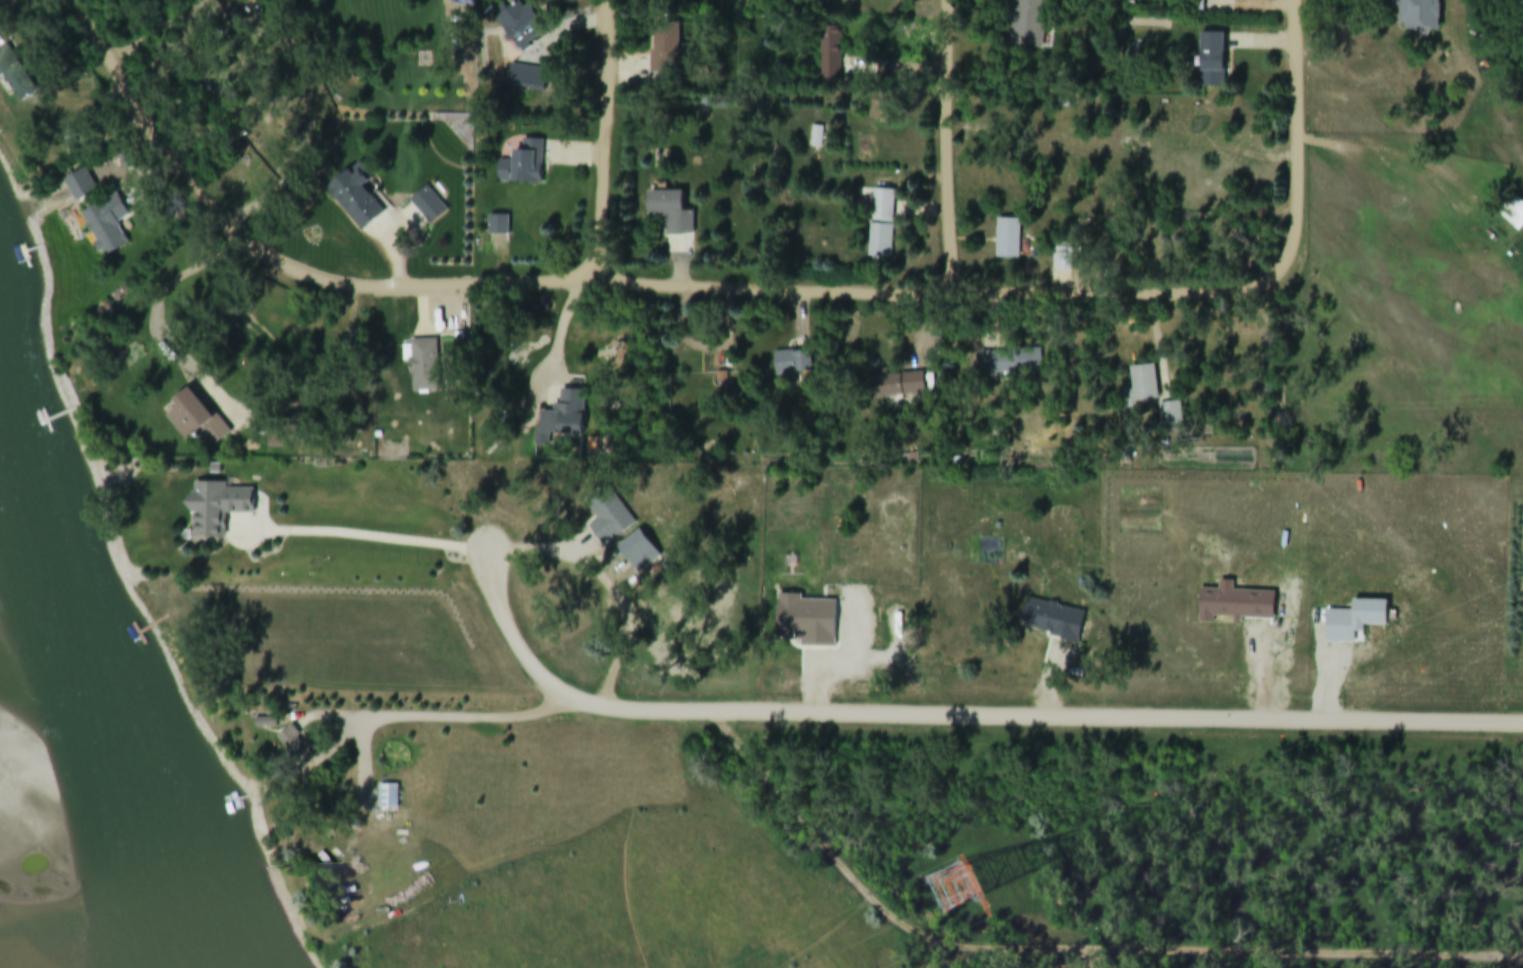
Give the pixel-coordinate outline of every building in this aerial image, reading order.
[(1042,50),(1047,0),(1012,0),(1007,47),(1042,50)] [(1184,16),(1203,17),(1203,0),(1184,0),(1184,16)] [(1439,0),(1397,0),(1397,32),(1438,32),(1439,0)] [(514,43),(531,28),(512,6),(495,21),(514,43)] [(652,75),(678,75),(678,26),(652,26),(652,75)] [(831,81),(839,81),(839,31),(831,31),(831,81)] [(1201,36),(1201,90),(1224,90),(1224,36),(1201,36)] [(546,72),(510,65),(506,87),(543,93),(546,72)] [(811,149),(821,150),(821,133),(812,132),(811,149)] [(499,185),(541,186),(542,141),(522,141),(521,152),(512,151),(512,164),(499,164),(499,185)] [(326,190),(360,234),(384,215),(363,189),(372,181),(359,165),(326,190)] [(409,204),(431,227),(447,211),(424,188),(409,204)] [(897,190),(877,189),(875,259),(895,259),(897,190)] [(698,210),(691,210),(692,191),(654,191),(654,216),(661,216),(661,234),(698,234),(698,210)] [(1509,191),(1492,207),(1517,233),(1522,228),(1522,205),(1509,191)] [(102,259),(129,247),(119,223),(127,219),(117,198),(82,213),(102,259)] [(491,236),(512,236),(512,216),(491,216),(491,236)] [(1000,258),(1024,258),(1024,219),(1000,219),(1000,258)] [(1072,270),(1073,250),(1056,250),(1055,269),(1072,270)] [(425,342),(406,342),(406,361),(425,361),(425,342)] [(1042,351),(984,351),(984,375),(1042,375),(1042,351)] [(777,353),(777,375),(811,375),(811,353),(777,353)] [(1135,367),(1136,390),(1125,391),(1127,405),(1162,402),(1159,365),(1135,367)] [(892,393),(932,393),(932,374),(892,374),(892,393)] [(196,447),(208,439),(214,448),(233,435),(200,387),(183,399),(188,407),(174,416),(196,447)] [(592,392),(566,390),(562,434),(588,436),(592,392)] [(229,537),(229,514),(259,514),(259,489),(229,489),(229,483),(200,483),(200,488),(196,488),(196,537),(229,537)] [(279,728),(279,719),(259,719),(259,728),(279,728)] [(282,735),(301,769),(317,760),(298,725),(282,735)] [(401,808),(401,785),(381,785),(381,808),(401,808)]
